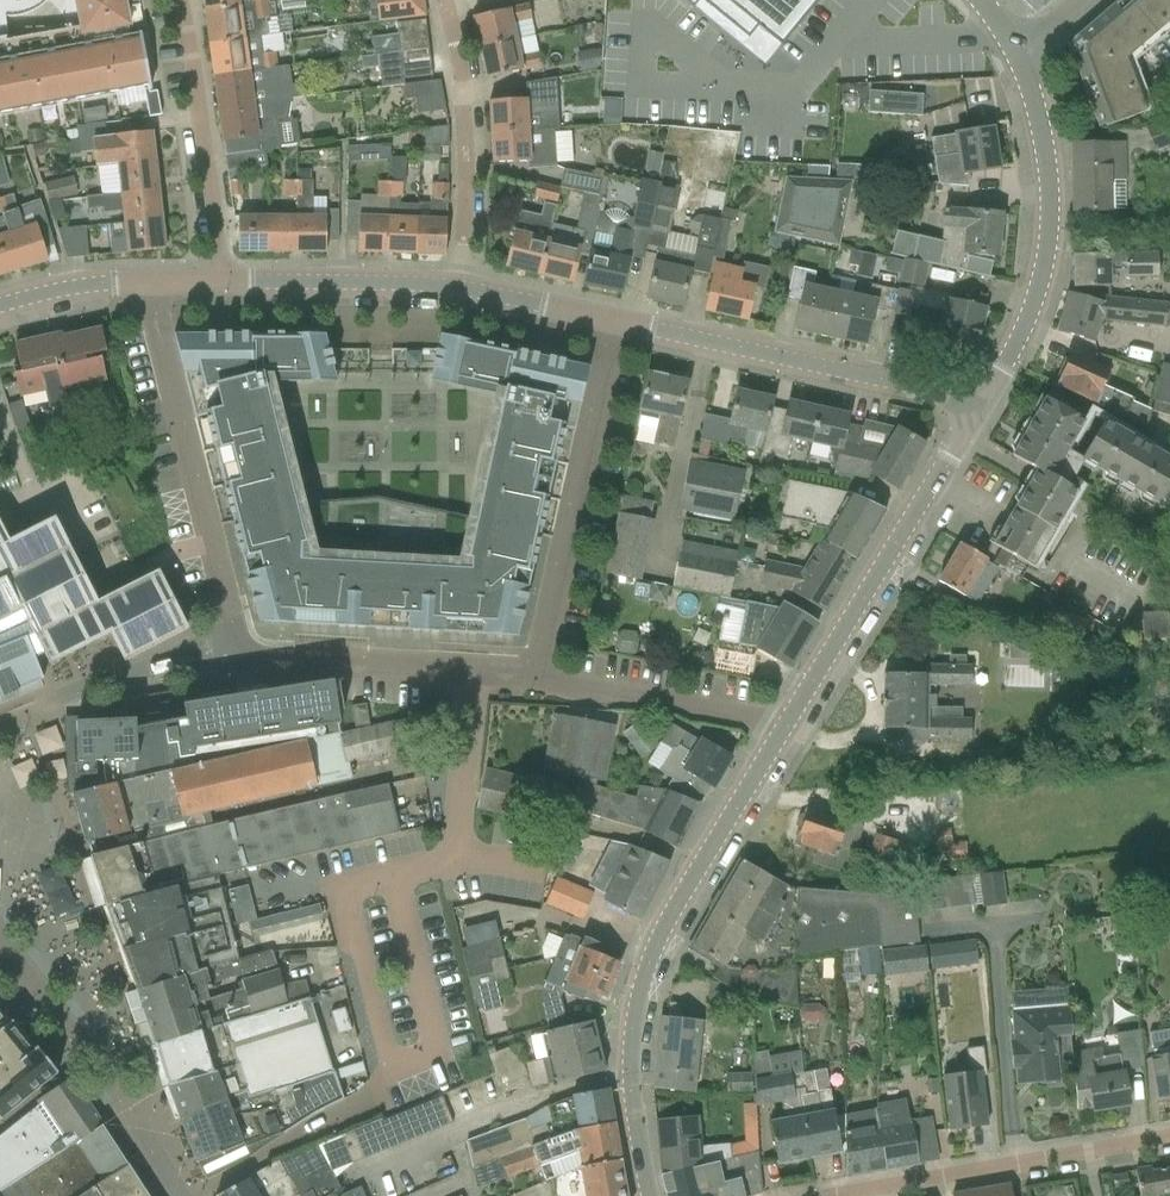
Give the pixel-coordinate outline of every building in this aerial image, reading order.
[(140,0),(76,0),(82,35),(130,26),(127,9),(141,7),(140,0)] [(206,11),(240,7),(269,3),(268,0),(204,0),(206,11)] [(423,0),(394,0),(396,19),(425,16),(423,0)] [(693,9),(700,0),(683,0),(693,9)] [(748,38),(758,27),(781,45),(818,0),(701,0),(748,38)] [(1036,13),(1051,0),(1023,0),(1036,13)] [(1107,12),(1107,11),(1105,13),(1109,19),(1088,37),(1083,32),(1081,34),(1071,43),(1070,43),(1068,45),(1069,48),(1070,47),(1077,67),(1076,67),(1077,70),(1078,70),(1085,88),(1084,89),(1086,93),(1087,93),(1094,112),(1093,112),(1094,115),(1101,112),(1107,127),(1146,112),(1126,60),(1169,22),(1169,0),(1121,0),(1107,12)] [(240,7),(206,11),(208,26),(210,44),(245,39),(261,37),(269,36),(266,18),(270,18),(269,3),(240,7)] [(473,17),(480,48),(517,40),(513,22),(532,18),(529,5),(473,17)] [(426,20),(397,24),(398,35),(399,38),(428,34),(426,20)] [(428,34),(399,38),(400,52),(430,48),(428,34)] [(398,35),(390,36),(393,54),(400,53),(400,52),(399,38),(398,35)] [(245,39),(210,44),(213,62),(215,76),(278,67),(276,53),(264,54),(261,37),(245,39)] [(142,38),(107,44),(116,92),(144,87),(145,93),(150,93),(149,86),(151,85),(149,78),(155,77),(152,63),(147,64),(142,38)] [(520,58),(517,40),(480,48),(486,78),(542,66),(539,54),(520,58)] [(107,44),(70,51),(79,99),(116,92),(107,44)] [(430,48),(400,52),(400,53),(402,65),(431,62),(430,48)] [(595,49),(577,53),(581,74),(599,70),(595,49)] [(70,51),(30,59),(39,106),(79,99),(70,51)] [(0,64),(0,80),(6,112),(39,106),(30,59),(0,64)] [(431,62),(402,65),(404,79),(433,76),(431,62)] [(278,67),(215,76),(217,91),(219,109),(291,99),(291,98),(293,97),(292,85),(289,65),(278,67)] [(406,100),(435,96),(433,82),(404,85),(406,100)] [(150,93),(145,93),(150,117),(162,115),(157,91),(150,93)] [(870,91),(868,112),(922,116),(924,95),(870,91)] [(490,101),(492,132),(554,129),(559,129),(557,97),(490,101)] [(291,99),(219,109),(222,127),(224,142),(231,141),(233,155),(254,152),(259,151),(259,152),(265,151),(281,149),(281,146),(300,144),(297,119),(288,121),(291,99)] [(1148,127),(1156,151),(1169,146),(1169,119),(1148,127)] [(87,127),(78,128),(79,130),(80,140),(81,151),(97,149),(99,167),(118,165),(156,161),(153,131),(107,137),(105,124),(87,126),(87,127)] [(449,126),(420,130),(421,148),(449,147),(449,126)] [(999,168),(993,128),(956,134),(956,135),(932,139),(935,158),(936,158),(940,184),(966,184),(967,173),(999,168)] [(27,132),(29,144),(43,142),(41,129),(27,132)] [(556,166),(554,129),(492,132),(494,163),(528,161),(528,168),(556,166)] [(79,130),(67,132),(68,141),(80,140),(79,130)] [(421,148),(420,130),(407,132),(406,148),(421,148)] [(571,130),(554,131),(556,161),(572,160),(571,130)] [(46,156),(45,150),(44,144),(33,146),(35,158),(46,156)] [(1073,211),(1074,211),(1077,211),(1108,210),(1111,210),(1111,208),(1126,209),(1126,180),(1126,171),(1125,144),(1110,144),(1072,144),(1073,211)] [(379,161),(378,145),(366,146),(367,162),(379,161)] [(233,155),(226,156),(228,171),(239,170),(251,168),(256,168),(254,152),(233,155)] [(867,181),(891,182),(891,160),(867,159),(867,181)] [(118,165),(99,167),(102,196),(122,194),(159,190),(156,161),(118,165)] [(862,165),(837,164),(836,178),(861,179),(862,165)] [(584,192),(598,195),(602,178),(563,169),(560,188),(570,189),(584,192)] [(786,177),(774,233),(776,233),(795,237),(839,246),(853,181),(833,180),(816,179),(786,177)] [(63,179),(44,184),(49,202),(60,201),(68,199),(63,179)] [(229,181),(231,197),(243,196),(241,179),(229,181)] [(650,229),(653,218),(660,183),(641,179),(633,218),(631,225),(650,229)] [(284,180),(284,197),(298,197),(298,180),(284,180)] [(297,216),(297,252),(302,252),(306,252),(327,252),(327,241),(339,241),(339,217),(339,210),(327,210),(327,199),(314,199),(314,181),(312,181),(299,180),(298,180),(298,197),(298,216),(297,216)] [(390,199),(390,182),(377,182),(377,199),(390,199)] [(388,253),(392,253),(416,254),(418,219),(418,205),(400,204),(400,199),(403,198),(403,182),(402,182),(390,182),(390,199),(389,218),(388,253)] [(932,183),(899,182),(898,200),(931,202),(932,183)] [(672,223),(679,187),(660,183),(653,218),(672,223)] [(446,255),(449,184),(437,184),(436,200),(431,200),(430,219),(418,219),(416,254),(446,255)] [(557,203),(560,190),(538,184),(534,197),(557,203)] [(102,196),(87,198),(88,209),(103,208),(103,213),(124,210),(125,223),(163,219),(159,190),(122,194),(102,196)] [(552,224),(539,274),(572,282),(580,248),(579,248),(583,232),(594,235),(596,224),(599,211),(602,196),(598,195),(584,192),(581,207),(576,230),(552,224)] [(0,198),(0,206),(4,217),(9,233),(20,269),(25,268),(29,267),(49,261),(45,249),(55,246),(48,222),(41,200),(18,208),(13,194),(0,198)] [(60,201),(49,202),(56,222),(66,219),(60,201)] [(358,252),(383,253),(388,253),(389,218),(360,216),(360,202),(347,201),(346,237),(359,238),(358,252)] [(521,211),(520,216),(516,232),(515,232),(506,266),(539,274),(552,224),(556,206),(545,203),(542,216),(521,211)] [(771,215),(777,216),(779,206),(773,205),(771,215)] [(919,236),(913,261),(989,278),(994,256),(998,256),(1002,214),(968,211),(968,212),(944,210),(943,226),(942,241),(919,236)] [(723,260),(731,221),(721,219),(702,215),(694,256),(690,270),(709,274),(713,257),(723,260)] [(239,248),(239,252),(268,252),(269,216),(239,216),(239,217),(239,248)] [(269,216),(268,252),(288,252),(293,252),(297,252),(297,216),(269,216)] [(0,218),(0,276),(10,273),(15,271),(20,269),(9,233),(4,217),(0,218)] [(163,219),(125,223),(128,253),(156,249),(161,249),(166,248),(163,219)] [(633,232),(630,231),(596,224),(594,235),(584,285),(622,292),(629,260),(627,259),(633,232)] [(89,257),(87,227),(58,229),(67,259),(89,257)] [(776,233),(773,248),(792,252),(795,237),(776,233)] [(648,298),(683,305),(690,270),(694,256),(658,249),(648,298)] [(861,252),(850,250),(848,265),(858,267),(861,252)] [(1075,283),(1075,287),(1110,286),(1110,271),(1126,270),(1126,277),(1159,276),(1158,253),(1075,255),(1075,270),(1073,274),(1073,280),(1075,283)] [(886,271),(901,274),(904,261),(889,257),(886,271)] [(904,261),(901,274),(899,282),(924,287),(929,266),(904,261)] [(706,310),(747,319),(754,287),(739,283),(741,271),(717,265),(715,278),(713,278),(706,310)] [(794,330),(818,335),(828,290),(813,286),(816,272),(793,267),(787,297),(800,300),(794,330)] [(818,335),(844,341),(854,295),(838,292),(841,278),(831,275),(828,290),(818,335)] [(844,341),(868,346),(877,307),(887,309),(892,289),(872,284),(868,298),(854,295),(844,341)] [(915,292),(912,292),(899,289),(893,313),(909,316),(915,292)] [(1069,293),(1058,332),(1095,342),(1101,319),(1104,320),(1166,326),(1168,303),(1105,297),(1104,303),(1069,293)] [(985,307),(955,301),(949,300),(946,313),(921,307),(918,325),(907,322),(903,342),(976,358),(977,356),(976,356),(979,340),(980,340),(980,338),(982,328),(983,326),(982,326),(986,310),(987,308),(985,307)] [(67,405),(64,390),(107,380),(102,359),(108,358),(102,328),(54,339),(53,335),(15,344),(20,365),(14,366),(20,396),(45,390),(50,409),(67,405)] [(589,367),(538,356),(440,334),(437,349),(329,350),(325,334),(173,335),(248,629),(249,632),(250,634),(252,637),(253,639),(256,641),(258,643),(260,644),(263,645),(266,646),(269,646),(293,648),(295,648),(295,635),(527,650),(589,367)] [(1062,377),(1058,387),(1147,427),(1152,411),(1127,400),(1129,398),(1102,386),(1108,372),(1070,355),(1069,359),(1064,360),(1061,368),(1063,372),(1061,376),(1062,377)] [(1153,401),(1154,401),(1155,401),(1169,405),(1169,366),(1162,364),(1153,401)] [(653,374),(649,373),(648,373),(636,427),(658,431),(655,444),(673,448),(679,419),(680,419),(688,382),(667,378),(668,375),(653,373),(653,374)] [(1028,487),(994,545),(1002,549),(1012,555),(1032,567),(1063,515),(1065,511),(1066,509),(1076,493),(1077,491),(1068,486),(1067,488),(1057,482),(1058,480),(1057,479),(1055,481),(1051,478),(1054,473),(1056,469),(1084,421),(1081,419),(1086,410),(1051,390),(1013,456),(1038,470),(1037,472),(1029,486),(1028,487)] [(700,440),(697,455),(707,458),(711,442),(727,446),(728,441),(763,449),(772,408),(774,399),(737,391),(731,420),(705,414),(700,440)] [(16,427),(18,428),(26,432),(32,430),(22,400),(8,405),(16,427)] [(1152,411),(1169,416),(1169,406),(1155,401),(1154,401),(1152,411)] [(763,449),(761,454),(773,457),(787,460),(791,438),(812,442),(819,409),(789,402),(787,411),(772,408),(763,449)] [(819,409),(812,442),(829,446),(833,466),(837,467),(836,471),(852,475),(859,444),(863,428),(847,424),(849,415),(819,409)] [(859,444),(852,475),(868,478),(871,474),(898,490),(926,444),(919,441),(909,434),(898,427),(897,428),(884,451),(872,448),(877,423),(864,420),(863,428),(859,444)] [(1104,421),(1082,458),(1072,453),(1064,466),(1077,473),(1085,461),(1158,504),(1161,497),(1169,503),(1169,459),(1104,421)] [(909,434),(919,441),(925,432),(913,426),(909,434)] [(689,464),(680,510),(734,520),(743,474),(705,467),(707,458),(697,455),(691,454),(689,464)] [(790,482),(782,518),(816,525),(830,527),(823,539),(857,559),(885,513),(886,511),(886,510),(850,494),(790,482)] [(637,580),(640,569),(650,520),(618,513),(605,573),(637,580)] [(45,653),(50,663),(57,659),(58,660),(59,659),(80,648),(81,648),(82,648),(82,647),(103,636),(104,637),(105,636),(112,632),(126,660),(133,656),(133,657),(134,656),(156,645),(157,645),(157,644),(178,633),(179,634),(180,633),(180,632),(187,629),(158,573),(92,606),(78,578),(83,576),(54,520),(47,523),(46,523),(46,524),(25,535),(24,534),(23,535),(23,536),(9,543),(0,526),(0,697),(44,679),(35,658),(45,653)] [(765,561),(760,584),(792,591),(792,592),(825,612),(857,559),(823,539),(805,569),(765,561)] [(964,597),(965,596),(977,604),(998,568),(986,561),(987,559),(961,543),(939,582),(964,597)] [(1002,549),(994,563),(1004,569),(1012,555),(1002,549)] [(673,587),(718,596),(729,598),(737,561),(680,550),(673,587)] [(669,586),(651,582),(647,601),(665,604),(669,586)] [(746,615),(740,645),(756,648),(791,669),(818,624),(784,603),(780,609),(748,603),(746,615)] [(1169,627),(1169,612),(1142,613),(1144,640),(1169,638),(1169,627)] [(1094,622),(1067,615),(1062,634),(1089,641),(1094,622)] [(642,639),(619,634),(616,652),(639,656),(642,639)] [(753,657),(720,651),(716,669),(749,676),(753,657)] [(949,665),(966,665),(966,656),(949,656),(949,665)] [(935,685),(940,685),(972,686),(973,665),(966,665),(949,665),(939,664),(926,665),(927,673),(883,675),(883,677),(884,677),(884,695),(883,695),(882,708),(883,708),(883,726),(882,728),(906,727),(906,739),(913,745),(922,746),(928,740),(970,740),(971,718),(935,719),(935,685)] [(81,723),(70,723),(71,747),(72,758),(73,793),(196,765),(222,759),(220,746),(227,745),(229,757),(243,754),(241,742),(317,730),(316,728),(328,726),(329,734),(341,732),(339,724),(341,724),(339,711),(337,711),(337,708),(334,709),(331,694),(336,694),(333,680),(266,691),(266,696),(249,698),(249,694),(220,699),(220,703),(215,704),(215,700),(184,705),(184,709),(171,712),(172,718),(110,721),(99,722),(87,722),(81,723)] [(366,704),(352,706),(356,727),(370,725),(366,704)] [(605,781),(615,726),(554,714),(543,773),(578,778),(597,780),(605,781)] [(377,726),(370,728),(342,734),(342,732),(224,759),(196,765),(73,793),(87,842),(148,828),(171,822),(169,810),(180,807),(183,818),(214,810),(214,811),(217,810),(229,807),(230,807),(233,807),(233,806),(245,803),(245,804),(248,803),(261,800),(264,799),(276,796),(276,797),(280,796),(279,795),(292,792),(292,793),(295,792),(344,780),(352,778),(349,762),(403,749),(396,722),(377,726)] [(42,754),(63,746),(56,724),(34,732),(42,754)] [(643,725),(626,738),(637,753),(654,740),(643,725)] [(687,771),(714,788),(716,785),(720,784),(725,776),(724,772),(732,758),(702,740),(700,742),(673,725),(662,742),(673,749),(659,771),(680,784),(687,771)] [(1050,760),(1060,769),(1069,759),(1060,750),(1050,760)] [(38,783),(35,761),(0,766),(0,788),(38,783)] [(541,824),(550,785),(486,769),(477,809),(541,824)] [(590,808),(588,814),(643,830),(678,849),(680,843),(697,810),(698,810),(701,804),(700,804),(665,790),(639,786),(636,798),(595,787),(590,808)] [(350,810),(346,795),(346,794),(199,828),(91,856),(107,906),(109,905),(124,900),(125,902),(163,891),(163,889),(205,879),(246,869),(311,853),(399,833),(391,801),(350,810)] [(803,835),(800,844),(800,845),(817,851),(813,863),(845,874),(851,857),(853,858),(863,830),(861,824),(849,820),(845,824),(807,811),(806,815),(800,817),(798,825),(800,830),(799,833),(803,835)] [(876,834),(867,861),(876,864),(879,888),(879,890),(888,891),(912,887),(911,884),(903,885),(903,873),(888,867),(896,841),(876,834)] [(605,901),(641,920),(642,918),(669,863),(670,864),(671,862),(628,844),(610,840),(606,849),(613,853),(606,872),(602,879),(596,876),(592,884),(609,892),(605,901)] [(967,842),(952,842),(952,853),(939,853),(939,861),(967,861),(967,842)] [(694,945),(693,947),(722,964),(714,977),(750,998),(798,1009),(795,959),(794,956),(840,951),(858,949),(919,942),(918,918),(935,916),(935,912),(931,881),(924,882),(924,886),(912,887),(888,891),(879,890),(879,895),(874,895),(859,894),(787,888),(788,887),(743,861),(742,862),(742,863),(734,877),(733,877),(732,879),(733,879),(724,894),(722,893),(712,911),(713,911),(713,912),(712,913),(713,913),(694,946),(694,945)] [(17,881),(31,927),(78,912),(64,867),(17,881)] [(1003,871),(970,876),(974,906),(982,904),(982,907),(1007,904),(1003,871)] [(207,969),(239,960),(218,876),(163,889),(163,891),(125,902),(124,900),(109,905),(124,947),(122,948),(138,989),(176,978),(207,968),(207,969)] [(594,894),(556,878),(546,904),(583,919),(594,894)] [(237,924),(257,919),(248,885),(228,891),(237,924)] [(320,904),(305,908),(308,918),(322,914),(320,904)] [(305,908),(291,911),(293,921),(308,918),(305,908)] [(279,925),(293,921),(291,911),(277,915),(279,925)] [(279,925),(277,915),(262,918),(265,929),(279,925)] [(1135,918),(1135,915),(1110,917),(1112,932),(1113,947),(1138,944),(1137,937),(1136,925),(1135,918)] [(265,929),(262,918),(248,922),(251,932),(265,929)] [(605,946),(602,944),(584,937),(582,942),(565,935),(556,957),(613,981),(620,963),(611,959),(614,952),(604,948),(605,946)] [(975,940),(943,944),(946,968),(978,964),(975,940)] [(492,973),(507,969),(504,956),(496,958),(493,941),(462,949),(470,979),(492,973)] [(925,946),(911,947),(913,974),(928,972),(925,946)] [(138,989),(147,1018),(192,1005),(189,996),(204,991),(204,992),(206,991),(212,989),(211,984),(277,964),(273,952),(248,958),(248,959),(210,968),(207,969),(207,968),(176,978),(138,989)] [(556,957),(551,969),(545,982),(563,989),(562,992),(567,994),(566,995),(570,997),(571,995),(583,1000),(584,998),(594,1002),(596,995),(606,999),(613,981),(556,957)] [(208,998),(206,991),(204,992),(204,991),(189,996),(192,1005),(147,1018),(156,1045),(201,1031),(202,1034),(243,1019),(242,1016),(286,1001),(290,1003),(310,996),(306,980),(283,984),(279,969),(241,980),(244,989),(233,991),(208,998)] [(484,1012),(502,1008),(492,973),(470,979),(476,1005),(484,1012)] [(725,992),(709,990),(707,1005),(723,1007),(725,992)] [(247,1099),(264,1094),(277,1090),(291,1085),(331,1072),(322,1043),(309,1001),(243,1020),(243,1019),(202,1034),(201,1031),(156,1045),(168,1084),(180,1116),(180,1117),(245,1094),(247,1099)] [(818,1005),(805,1006),(801,1012),(801,1017),(806,1020),(819,1020),(824,1014),(823,1009),(818,1005)] [(1069,1007),(1065,1008),(1011,1011),(1014,1041),(1012,1041),(1014,1068),(1017,1068),(1018,1083),(1038,1082),(1041,1085),(1051,1084),(1053,1081),(1059,1080),(1058,1071),(1070,1069),(1074,1069),(1072,1051),(1071,1037),(1072,1037),(1069,1007)] [(335,1023),(349,1019),(345,1008),(331,1012),(335,1023)] [(58,1073),(37,1047),(35,1049),(13,1023),(14,1022),(12,1021),(10,1023),(0,1011),(0,1121),(58,1073)] [(702,1022),(662,1017),(661,1017),(659,1035),(659,1038),(654,1085),(654,1087),(694,1092),(702,1022)] [(349,1019),(335,1023),(338,1035),(352,1031),(349,1019)] [(546,1032),(552,1057),(599,1046),(593,1021),(546,1032)] [(1091,1048),(1072,1051),(1074,1069),(1070,1069),(1077,1110),(1093,1107),(1094,1111),(1130,1105),(1124,1070),(1143,1067),(1143,1030),(1117,1034),(1121,1054),(1092,1059),(1091,1048)] [(1150,1033),(1154,1056),(1151,1057),(1159,1099),(1169,1097),(1169,1030),(1150,1033)] [(517,1045),(502,1050),(514,1081),(528,1076),(518,1048),(517,1045)] [(558,1082),(605,1071),(599,1046),(552,1057),(558,1082)] [(943,1076),(950,1129),(988,1125),(982,1076),(987,1076),(983,1046),(967,1048),(970,1073),(943,1076)] [(502,1050),(488,1055),(495,1074),(500,1086),(514,1081),(502,1050)] [(755,1061),(754,1061),(756,1080),(755,1080),(757,1105),(782,1100),(785,1119),(771,1122),(778,1163),(783,1163),(783,1165),(797,1162),(797,1160),(811,1157),(798,1089),(796,1074),(791,1075),(787,1053),(769,1057),(768,1050),(756,1053),(755,1061)] [(291,1085),(277,1090),(264,1094),(247,1099),(245,1094),(180,1117),(181,1118),(195,1159),(196,1163),(198,1163),(207,1179),(243,1162),(309,1118),(308,1114),(323,1108),(324,1110),(343,1099),(335,1073),(332,1074),(331,1072),(291,1085)] [(803,1073),(796,1074),(798,1089),(811,1157),(823,1155),(823,1157),(837,1155),(837,1153),(841,1152),(838,1133),(845,1132),(845,1115),(835,1117),(834,1110),(833,1110),(829,1091),(817,1093),(815,1082),(813,1083),(811,1072),(803,1073)] [(727,1093),(753,1092),(752,1073),(726,1074),(727,1093)] [(104,1127),(103,1126),(104,1126),(90,1105),(70,1078),(39,1101),(41,1103),(0,1136),(0,1191),(104,1127)] [(526,1119),(466,1141),(472,1168),(500,1158),(568,1132),(615,1124),(608,1089),(583,1093),(546,1106),(547,1107),(526,1119)] [(442,1095),(428,1101),(439,1128),(453,1122),(442,1095)] [(906,1099),(876,1105),(877,1109),(877,1126),(884,1170),(917,1164),(917,1165),(919,1164),(924,1163),(919,1138),(934,1135),(931,1117),(916,1120),(910,1121),(906,1099)] [(428,1101),(416,1106),(427,1133),(439,1128),(428,1101)] [(416,1106),(403,1111),(414,1138),(427,1133),(416,1106)] [(877,1109),(845,1115),(845,1132),(846,1177),(847,1177),(849,1177),(849,1176),(884,1170),(877,1126),(877,1109)] [(403,1111),(391,1116),(402,1143),(414,1138),(403,1111)] [(391,1116),(379,1121),(389,1148),(402,1143),(391,1116)] [(662,1175),(741,1156),(740,1144),(720,1146),(720,1145),(701,1147),(698,1116),(657,1120),(656,1120),(657,1122),(661,1169),(661,1174),(662,1174),(662,1175)] [(379,1121),(365,1126),(376,1153),(389,1148),(379,1121)] [(568,1132),(500,1158),(507,1177),(507,1178),(539,1167),(545,1182),(551,1179),(569,1171),(574,1169),(581,1168),(582,1168),(621,1160),(615,1124),(568,1132)] [(365,1127),(353,1131),(364,1158),(376,1153),(365,1126),(365,1127)] [(104,1127),(0,1191),(0,1195),(83,1195),(128,1165),(104,1127)] [(353,1131),(341,1136),(341,1137),(352,1163),(364,1158),(353,1131)] [(337,1192),(336,1190),(341,1188),(335,1177),(331,1169),(352,1163),(341,1137),(341,1136),(319,1145),(279,1160),(270,1164),(270,1166),(219,1195),(218,1195),(329,1195),(337,1192)] [(762,1193),(758,1152),(741,1156),(662,1175),(661,1176),(662,1178),(667,1195),(752,1195),(762,1193)] [(551,1179),(555,1195),(628,1195),(621,1160),(582,1168),(581,1168),(574,1169),(569,1171),(551,1179)] [(146,1191),(134,1172),(129,1165),(128,1165),(83,1195),(149,1195),(146,1191)] [(1136,1170),(1140,1195),(1152,1195),(1169,1193),(1169,1169),(1152,1172),(1151,1167),(1136,1170)] [(1129,1185),(1127,1174),(1112,1177),(1114,1188),(1129,1185)] [(953,1194),(953,1195),(1011,1195),(1010,1189),(1009,1184),(1007,1184),(1007,1185),(955,1194),(955,1193),(953,1194)] [(361,1186),(339,1195),(337,1192),(329,1195),(365,1195),(361,1186)]
